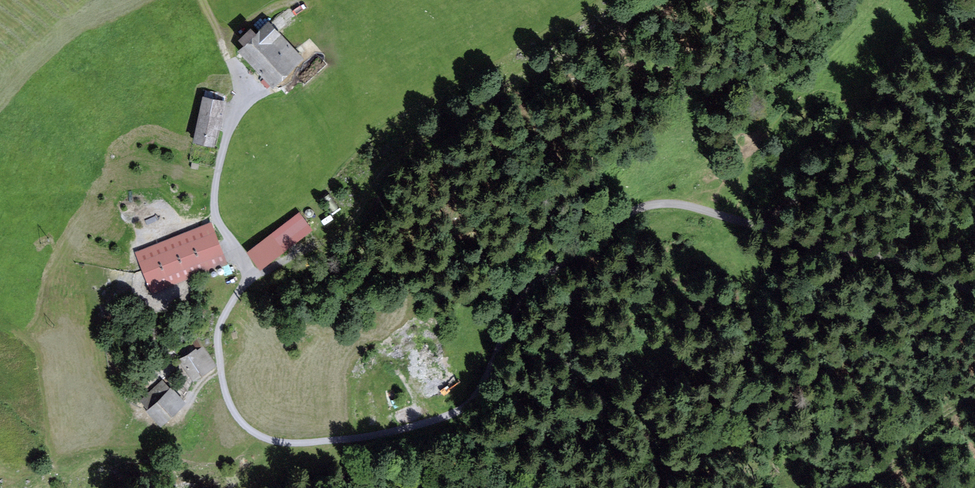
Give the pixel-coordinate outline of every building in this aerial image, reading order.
[(273,84),(301,57),(269,23),(241,50),(266,77),(261,81),(267,88),(272,83),(273,84)] [(213,143),(217,127),(219,127),(225,102),(204,97),(195,139),(213,143)] [(191,159),(209,163),(213,143),(195,139),(191,159)] [(249,250),(260,265),(309,227),(298,213),(249,250)] [(137,252),(141,260),(213,232),(209,223),(206,225),(137,252)] [(213,232),(141,260),(150,283),(222,254),(213,232)] [(150,283),(154,293),(226,264),(222,254),(150,283)] [(223,266),(226,275),(232,273),(228,264),(223,266)] [(181,359),(194,378),(214,364),(198,340),(180,352),(184,357),(181,359)] [(142,404),(148,410),(171,388),(165,382),(142,404)] [(161,424),(177,408),(185,402),(171,388),(148,410),(161,424)]
